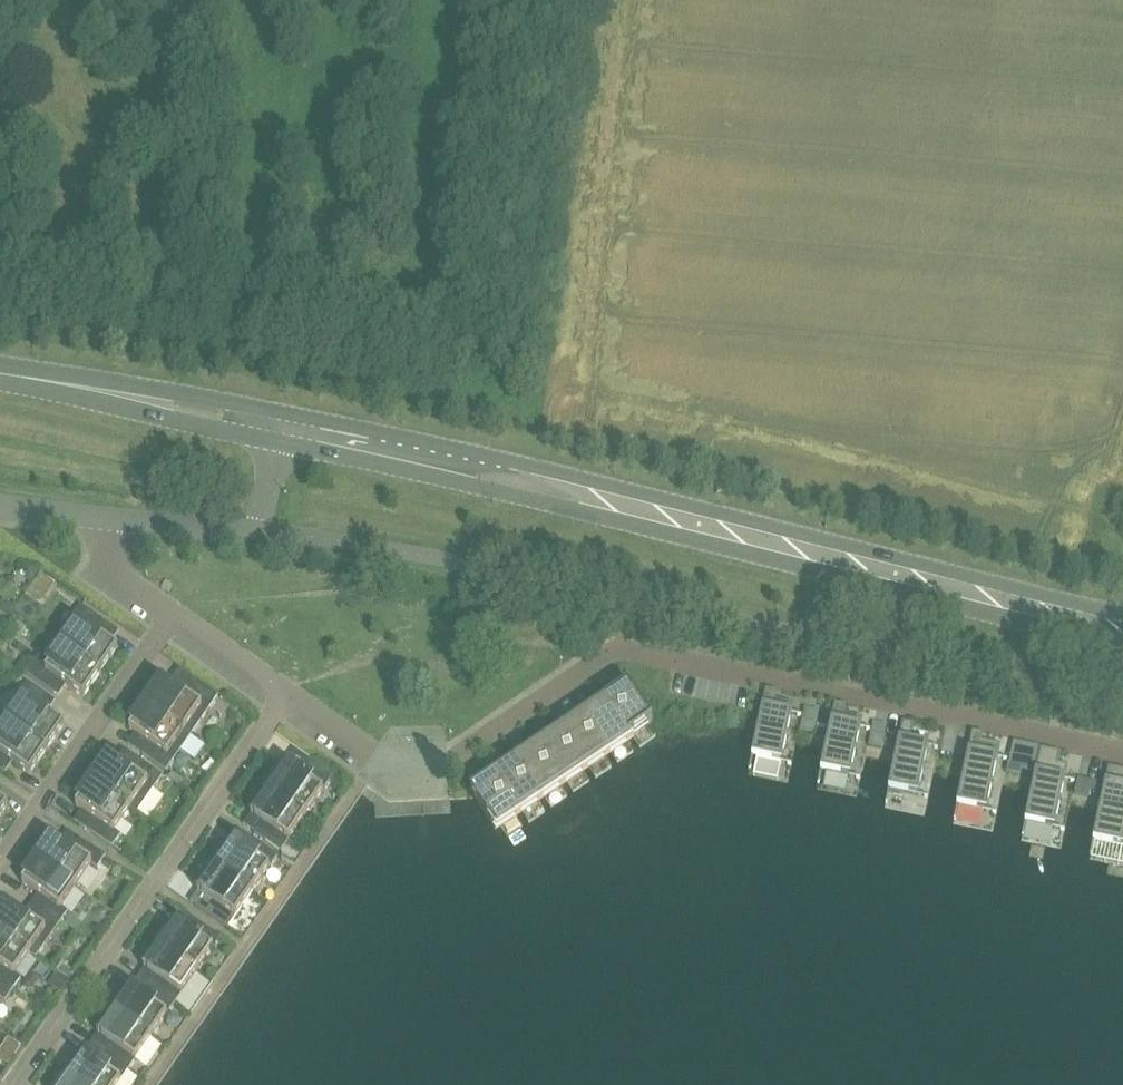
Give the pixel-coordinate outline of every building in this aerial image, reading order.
[(41,573),(26,596),(40,606),(56,584),(41,573)] [(7,618),(14,607),(3,600),(0,604),(0,613),(7,618)] [(79,623),(62,647),(101,673),(118,648),(96,633),(104,622),(81,606),(73,619),(79,623)] [(83,698),(101,673),(62,647),(52,662),(41,654),(26,675),(54,694),(61,683),(83,698)] [(152,689),(142,702),(191,736),(218,697),(195,681),(185,695),(164,680),(156,692),(152,689)] [(25,700),(9,724),(47,750),(64,725),(43,710),(50,699),(28,683),(19,695),(25,700)] [(604,702),(606,705),(607,705),(629,738),(652,722),(628,686),(604,702)] [(775,702),(777,693),(766,690),(763,707),(752,757),(781,763),(792,713),(793,706),(775,702)] [(137,718),(129,730),(151,745),(143,756),(166,772),(191,736),(142,702),(133,716),(137,718)] [(846,706),(835,704),(831,721),(821,770),(850,776),(860,727),(862,720),(844,716),(846,706)] [(606,705),(584,719),(607,753),(629,738),(607,705),(606,705)] [(584,719),(562,734),(584,768),(607,753),(584,719)] [(814,735),(817,723),(802,720),(800,732),(814,735)] [(914,724),(902,722),(899,739),(889,789),(918,795),(928,745),(910,742),(914,724)] [(47,750),(9,724),(0,736),(0,771),(8,760),(30,775),(47,750)] [(562,734),(540,749),(562,782),(584,768),(562,734)] [(886,738),(871,735),(869,746),(884,749),(886,738)] [(983,742),(974,740),(959,814),(989,820),(1002,754),(981,749),(983,742)] [(540,749),(518,764),(540,797),(562,782),(540,749)] [(98,766),(89,779),(137,813),(163,777),(140,761),(132,772),(110,757),(102,769),(98,766)] [(1043,758),(1039,774),(1027,832),(1059,838),(1071,780),(1057,778),(1060,761),(1043,758)] [(273,773),(264,787),(306,816),(333,778),(310,762),(301,776),(285,765),(277,776),(273,773)] [(518,764),(495,779),(518,812),(540,797),(518,764)] [(1009,764),(1006,774),(1020,777),(1023,767),(1009,764)] [(1110,776),(1095,850),(1122,856),(1122,786),(1117,785),(1119,777),(1110,776)] [(1090,780),(1078,778),(1074,795),(1086,797),(1090,780)] [(84,795),(75,807),(97,822),(90,833),(112,849),(121,836),(114,832),(130,809),(137,814),(137,813),(89,779),(79,792),(84,795)] [(472,794),(474,797),(495,828),(518,812),(495,779),(472,794)] [(264,787),(254,801),(258,803),(250,815),(261,822),(254,833),(281,852),(306,816),(264,787)] [(220,850),(210,864),(252,893),(278,857),(246,835),(238,846),(232,842),(224,853),(220,850)] [(44,844),(34,858),(76,887),(91,866),(97,870),(106,859),(83,843),(76,853),(54,838),(48,847),(44,844)] [(44,899),(37,909),(60,925),(67,913),(61,909),(76,887),(34,858),(24,872),(28,875),(22,884),(44,899)] [(105,860),(102,864),(111,870),(114,866),(105,860)] [(228,929),(252,893),(210,864),(201,877),(205,880),(197,892),(203,896),(196,907),(228,929)] [(36,958),(60,925),(37,909),(29,919),(8,904),(1,913),(0,912),(0,933),(36,958)] [(165,929),(155,943),(197,972),(221,939),(189,917),(181,927),(175,923),(169,931),(165,929)] [(13,991),(21,979),(15,975),(29,954),(36,959),(36,958),(0,933),(0,982),(13,991)] [(142,984),(151,990),(174,1006),(197,972),(155,943),(145,957),(149,960),(143,968),(149,973),(142,984)] [(62,965),(57,972),(70,981),(75,974),(62,965)] [(5,1002),(13,991),(0,982),(0,999),(5,1002)] [(119,995),(109,1009),(151,1038),(174,1006),(151,990),(144,999),(129,989),(123,997),(119,995)] [(113,1045),(106,1055),(129,1071),(151,1038),(109,1009),(99,1023),(103,1026),(97,1034),(113,1045)] [(0,1051),(0,1062),(7,1067),(21,1048),(9,1038),(0,1051)] [(63,1075),(78,1084),(119,1084),(129,1071),(106,1055),(97,1048),(89,1059),(83,1055),(77,1064),(73,1061),(63,1075)] [(56,1084),(78,1084),(63,1075),(56,1084)]
